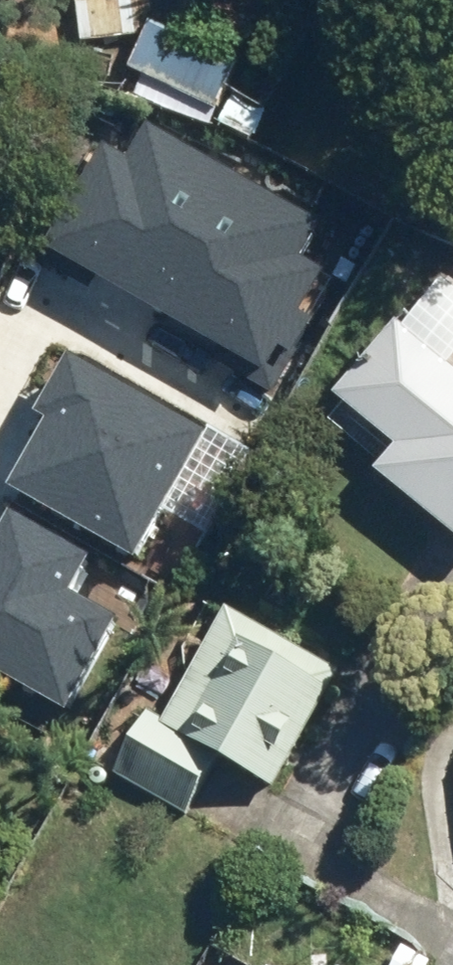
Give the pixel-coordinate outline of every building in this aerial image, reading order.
[(140,8),(156,6),(156,0),(81,0),(85,44),(143,39),(140,8)] [(152,33),(132,79),(229,121),(249,74),(152,33)] [(103,142),(46,245),(164,310),(156,324),(269,386),(332,272),(295,251),(314,216),(150,126),(132,158),(103,142)] [(338,400),(399,448),(377,475),(452,535),(452,371),(396,326),(338,400)] [(204,424),(66,347),(31,409),(46,418),(9,484),(132,552),(204,424)] [(8,508),(0,523),(0,670),(62,704),(112,615),(64,589),(85,551),(8,508)] [(346,678),(229,608),(159,723),(146,715),(111,773),(195,824),(230,765),(277,794),(346,678)] [(406,952),(398,964),(428,964),(406,952)]
